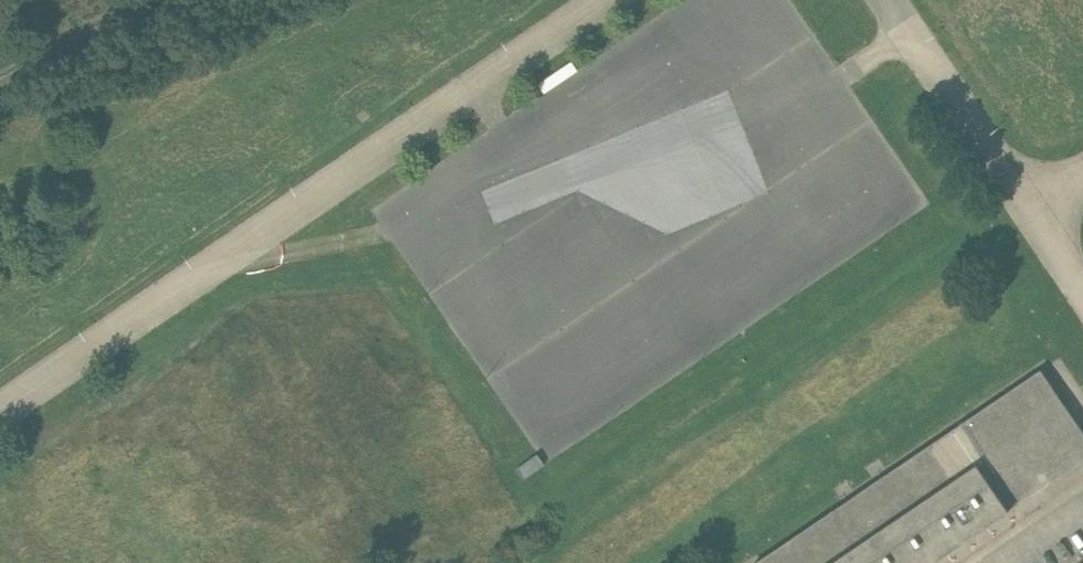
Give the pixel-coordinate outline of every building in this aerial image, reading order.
[(1044,374),(759,562),(932,562),(1082,463),(1082,430),(1044,374)]
